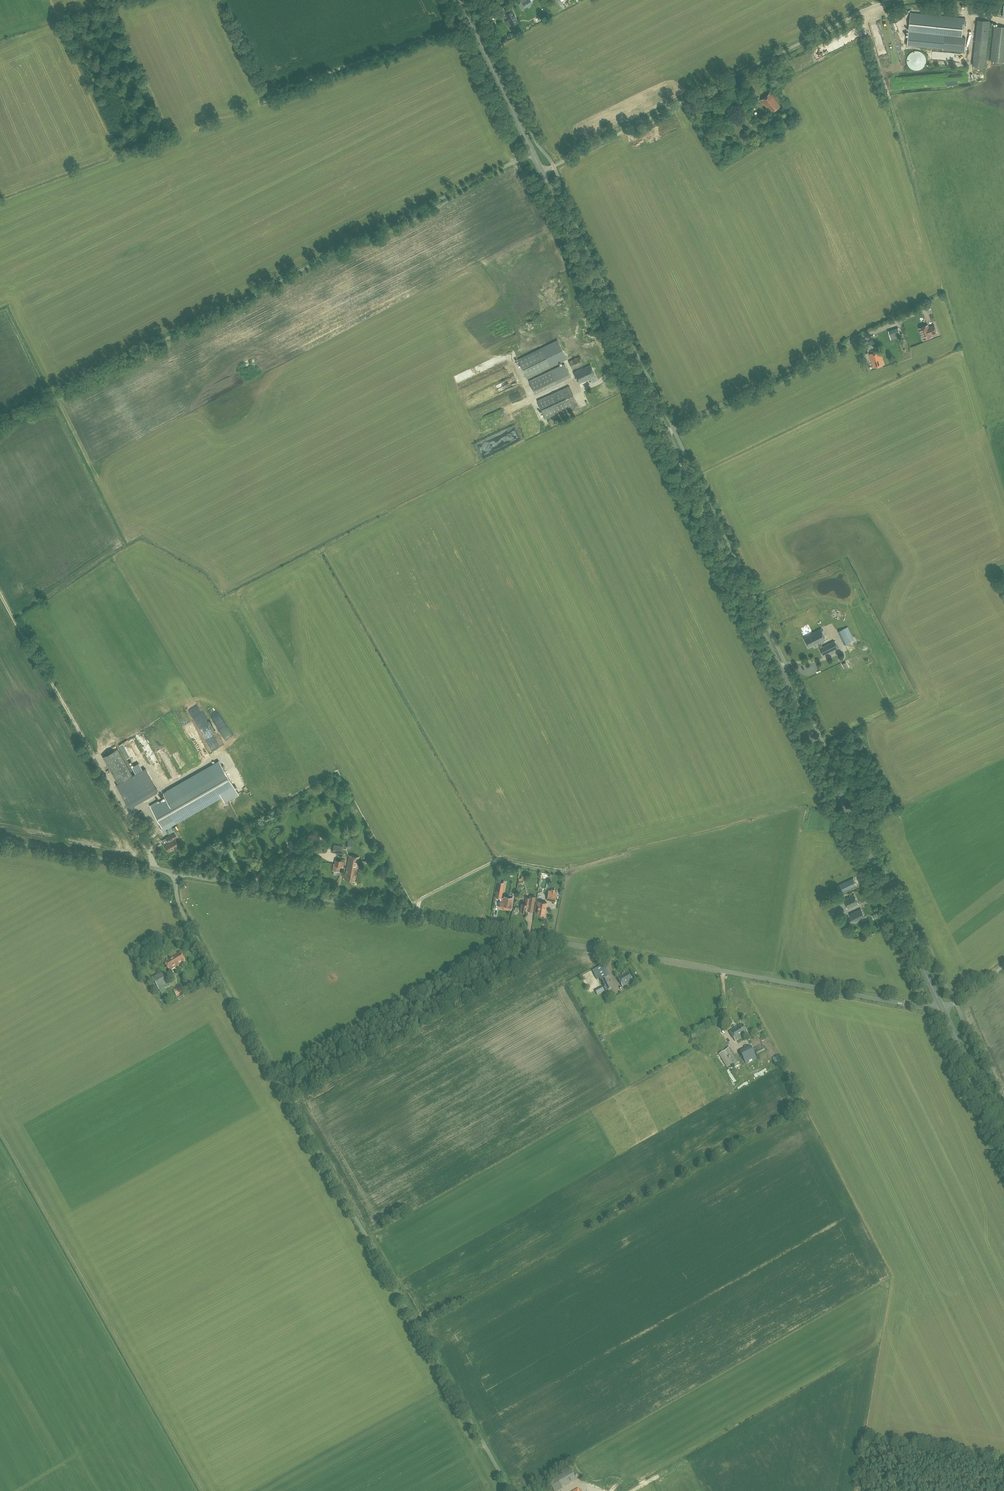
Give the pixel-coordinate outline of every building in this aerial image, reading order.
[(533,3),(531,0),(525,0),(521,2),(525,8),(533,3)] [(511,8),(505,10),(507,14),(505,14),(508,20),(505,21),(508,27),(518,22),(511,8)] [(965,28),(966,18),(911,13),(908,34),(907,45),(943,48),(943,50),(965,52),(967,37),(962,37),(963,28),(965,28)] [(985,67),(990,21),(978,19),(973,66),(985,67)] [(994,25),(990,61),(1003,62),(1003,26),(994,25)] [(927,60),(927,58),(926,56),(926,55),(924,53),(922,52),(921,51),(918,50),(917,50),(915,50),(913,51),(911,52),(910,53),(909,55),(908,56),(907,58),(907,60),(907,62),(908,64),(909,66),(910,67),(912,68),(913,69),(915,70),(917,70),(919,70),(921,69),(923,69),(924,67),(925,66),(926,64),(927,62),(927,60)] [(751,96),(758,91),(750,80),(743,85),(751,96)] [(771,113),(780,105),(770,93),(761,100),(771,113)] [(938,332),(935,324),(929,326),(929,324),(919,328),(923,340),(933,336),(932,334),(938,332)] [(891,340),(901,337),(898,327),(888,330),(891,340)] [(558,340),(518,359),(527,378),(567,359),(558,340)] [(874,367),(884,364),(879,351),(870,354),(874,367)] [(569,361),(572,369),(583,364),(579,356),(569,361)] [(535,393),(536,393),(571,376),(564,363),(529,380),(535,393)] [(597,380),(591,365),(574,372),(579,383),(591,378),(593,382),(597,380)] [(580,408),(569,386),(537,400),(546,419),(570,408),(572,412),(580,408)] [(844,644),(854,640),(848,627),(838,631),(844,644)] [(823,646),(821,642),(827,640),(821,628),(813,632),(813,634),(805,638),(809,647),(817,642),(818,644),(823,655),(838,648),(835,640),(823,646)] [(176,732),(181,730),(178,723),(176,720),(172,721),(176,732)] [(163,732),(169,741),(174,738),(169,729),(163,732)] [(153,737),(159,743),(158,744),(160,746),(164,742),(156,734),(153,737)] [(138,740),(141,746),(146,744),(150,753),(154,751),(147,736),(138,740)] [(175,739),(169,742),(171,747),(178,744),(175,739)] [(117,783),(132,775),(117,749),(102,757),(117,783)] [(164,792),(167,798),(151,807),(164,830),(222,797),(225,802),(239,795),(223,766),(220,761),(164,792)] [(155,765),(160,777),(164,775),(165,777),(163,777),(165,780),(168,779),(169,781),(170,780),(162,762),(155,765)] [(136,774),(117,785),(119,789),(130,808),(153,794),(158,791),(147,773),(145,769),(143,770),(139,763),(132,767),(136,774)] [(140,822),(147,818),(144,813),(137,817),(140,822)] [(179,848),(178,845),(174,838),(177,837),(175,833),(168,837),(170,840),(163,845),(165,848),(167,847),(169,851),(174,848),(176,850),(179,848)] [(342,854),(343,846),(334,845),(333,852),(342,854)] [(355,881),(359,857),(349,855),(345,879),(355,881)] [(344,867),(345,861),(335,859),(334,863),(333,870),(340,872),(341,866),(344,867)] [(841,893),(857,885),(854,878),(837,885),(841,893)] [(502,895),(504,886),(504,882),(498,881),(497,885),(496,894),(502,895)] [(555,901),(556,894),(548,893),(546,899),(555,901)] [(848,908),(858,903),(854,894),(844,899),(848,908)] [(533,911),(536,896),(529,895),(529,897),(526,897),(525,903),(522,903),(520,910),(526,911),(526,910),(533,911)] [(512,897),(504,896),(504,897),(501,896),(500,907),(510,909),(512,897)] [(545,915),(547,902),(538,901),(537,906),(538,906),(537,913),(545,915)] [(827,904),(830,912),(840,908),(836,901),(827,904)] [(854,921),(865,916),(861,909),(850,914),(854,921)] [(170,971),(185,962),(180,953),(165,962),(170,971)] [(612,988),(607,977),(609,975),(604,965),(595,969),(600,980),(605,991),(612,988)] [(163,996),(167,993),(165,989),(170,985),(162,972),(152,978),(163,996)] [(633,981),(628,972),(625,973),(625,972),(621,974),(622,975),(617,978),(623,987),(633,981)] [(597,995),(605,991),(602,986),(595,990),(597,995)] [(177,996),(182,992),(179,987),(173,990),(177,996)] [(735,1041),(748,1033),(742,1024),(729,1031),(735,1041)] [(762,1046),(761,1045),(754,1048),(757,1055),(765,1051),(763,1046),(762,1046)] [(746,1064),(757,1059),(750,1046),(739,1051),(746,1064)] [(733,1066),(739,1062),(730,1047),(719,1054),(727,1067),(732,1064),(733,1066)] [(563,1489),(562,1487),(576,1479),(569,1466),(562,1470),(564,1473),(548,1481),(553,1490),(559,1490),(563,1489)]
